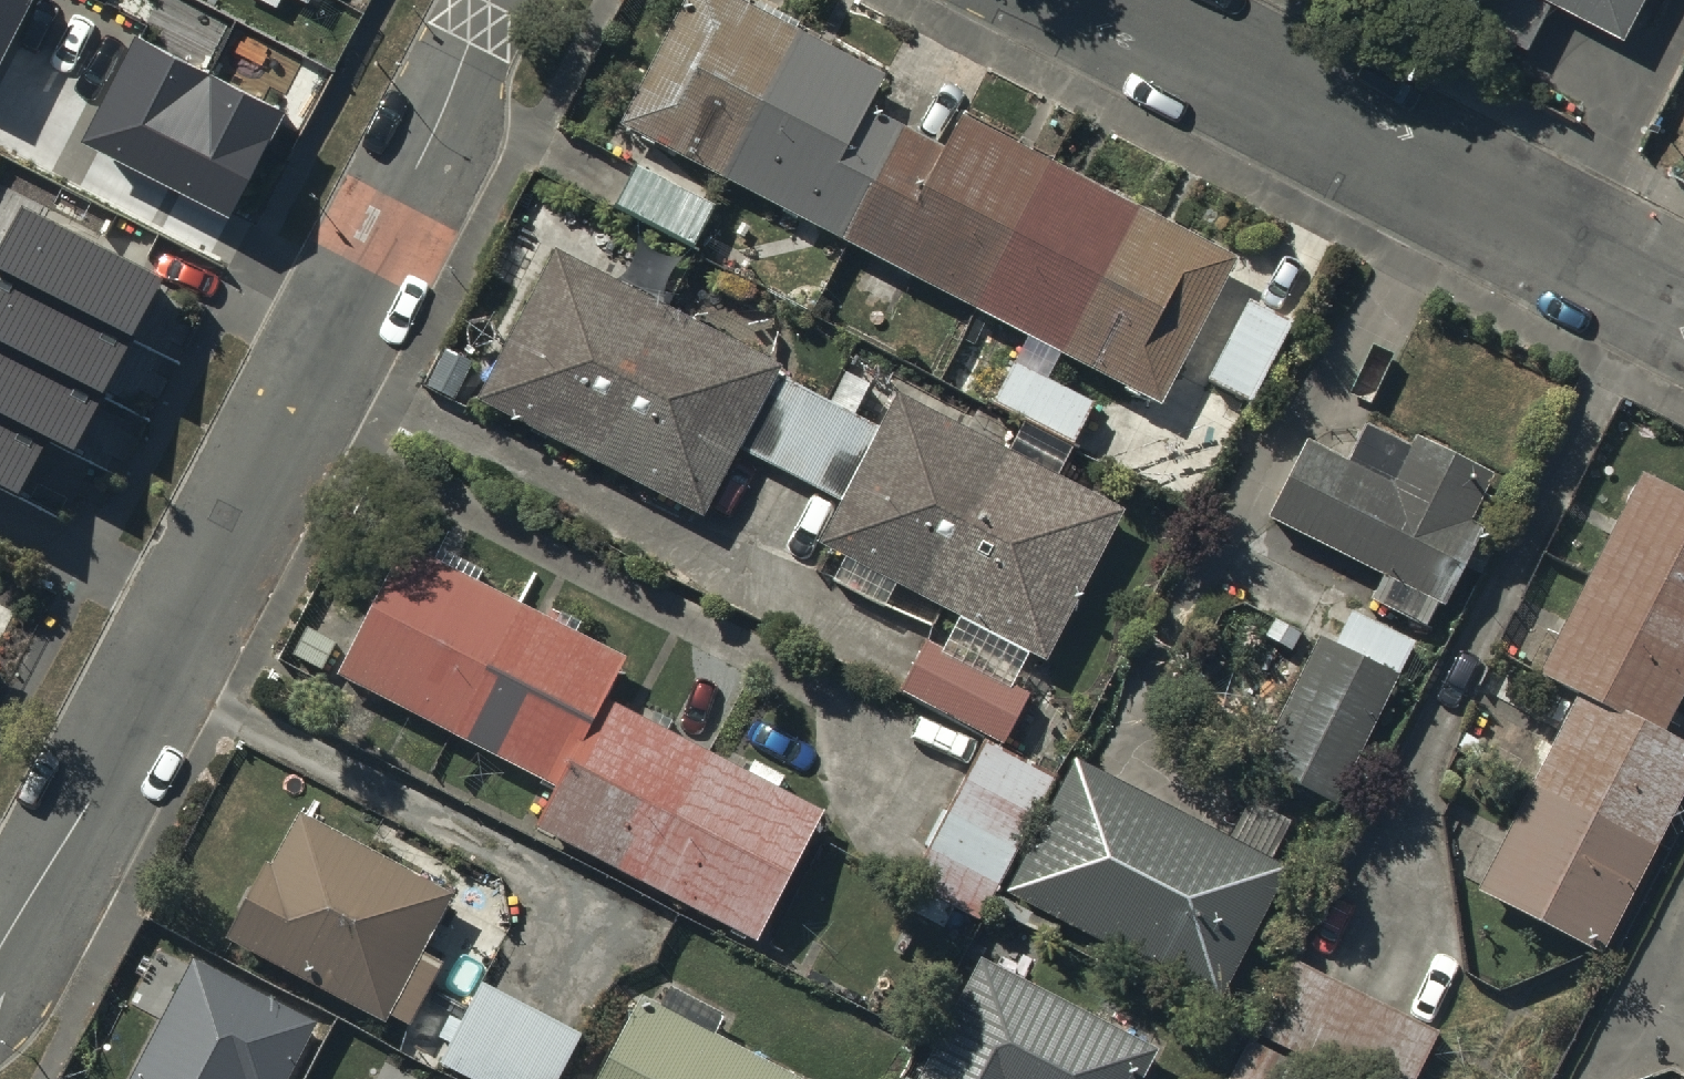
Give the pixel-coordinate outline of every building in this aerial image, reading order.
[(27,0),(0,0),(0,54),(27,0)] [(725,181),(798,42),(719,0),(702,0),(632,133),(725,181)] [(1554,11),(1533,0),(1476,0),(1466,18),(1531,53),(1554,11)] [(1627,33),(1644,0),(1562,0),(1627,33)] [(139,34),(86,140),(229,211),(282,105),(139,34)] [(798,42),(725,181),(851,247),(906,142),(864,121),(883,85),(798,42)] [(941,161),(906,142),(851,247),(985,315),(1057,178),(959,127),(941,161)] [(615,216),(694,258),(717,215),(710,211),(638,173),(615,216)] [(1057,178),(985,315),(1072,360),(1143,223),(1057,178)] [(1230,268),(1143,223),(1072,360),(1158,405),(1230,268)] [(167,294),(32,225),(3,280),(138,350),(167,294)] [(596,460),(668,319),(562,265),(490,406),(596,460)] [(3,280),(0,286),(0,352),(107,408),(138,350),(3,280)] [(1292,318),(1245,293),(1204,371),(1251,396),(1292,318)] [(780,377),(668,319),(596,460),(708,517),(741,454),(776,384),(780,377)] [(0,352),(0,425),(58,455),(77,465),(107,408),(0,352)] [(890,441),(776,384),(741,454),(854,511),(890,441)] [(1346,449),(1306,428),(1269,498),(1381,557),(1368,581),(1421,609),(1471,516),(1457,509),(1482,463),(1410,425),(1406,432),(1366,411),(1346,449)] [(939,606),(1011,466),(905,412),(890,441),(854,511),(833,552),(939,606)] [(0,425),(0,494),(29,509),(58,455),(0,425)] [(1123,523),(1011,466),(939,606),(1051,664),(1123,523)] [(1638,466),(1541,660),(1578,678),(1478,876),(1598,936),(1683,765),(1683,730),(1653,715),(1683,654),(1683,489),(1638,466)] [(522,620),(413,565),(352,685),(460,740),(522,620)] [(1333,637),(1318,629),(1253,758),(1325,794),(1408,630),(1351,601),(1333,637)] [(624,673),(522,620),(460,740),(563,792),(605,710),(624,673)] [(1033,691),(927,634),(902,681),(1008,737),(1033,691)] [(719,768),(605,710),(563,792),(544,831),(657,889),(719,768)] [(1045,768),(982,736),(915,867),(978,899),(1045,768)] [(1275,857),(1073,751),(1007,874),(1210,981),(1275,857)] [(827,823),(719,768),(657,889),(765,943),(827,823)] [(415,946),(446,886),(295,810),(233,931),(385,1007),(389,1000),(405,1008),(432,955),(415,946)] [(194,948),(124,1078),(275,1078),(312,1011),(194,948)] [(1299,950),(1259,1023),(1359,1078),(1407,1078),(1436,1027),(1299,950)] [(983,954),(918,1078),(1137,1078),(1155,1044),(983,954)] [(640,987),(591,1078),(812,1078),(706,1023),(717,1002),(666,975),(655,995),(640,987)] [(485,984),(441,1064),(468,1078),(559,1078),(582,1038),(485,984)] [(1248,1034),(1224,1078),(1327,1078),(1328,1076),(1248,1034)]
